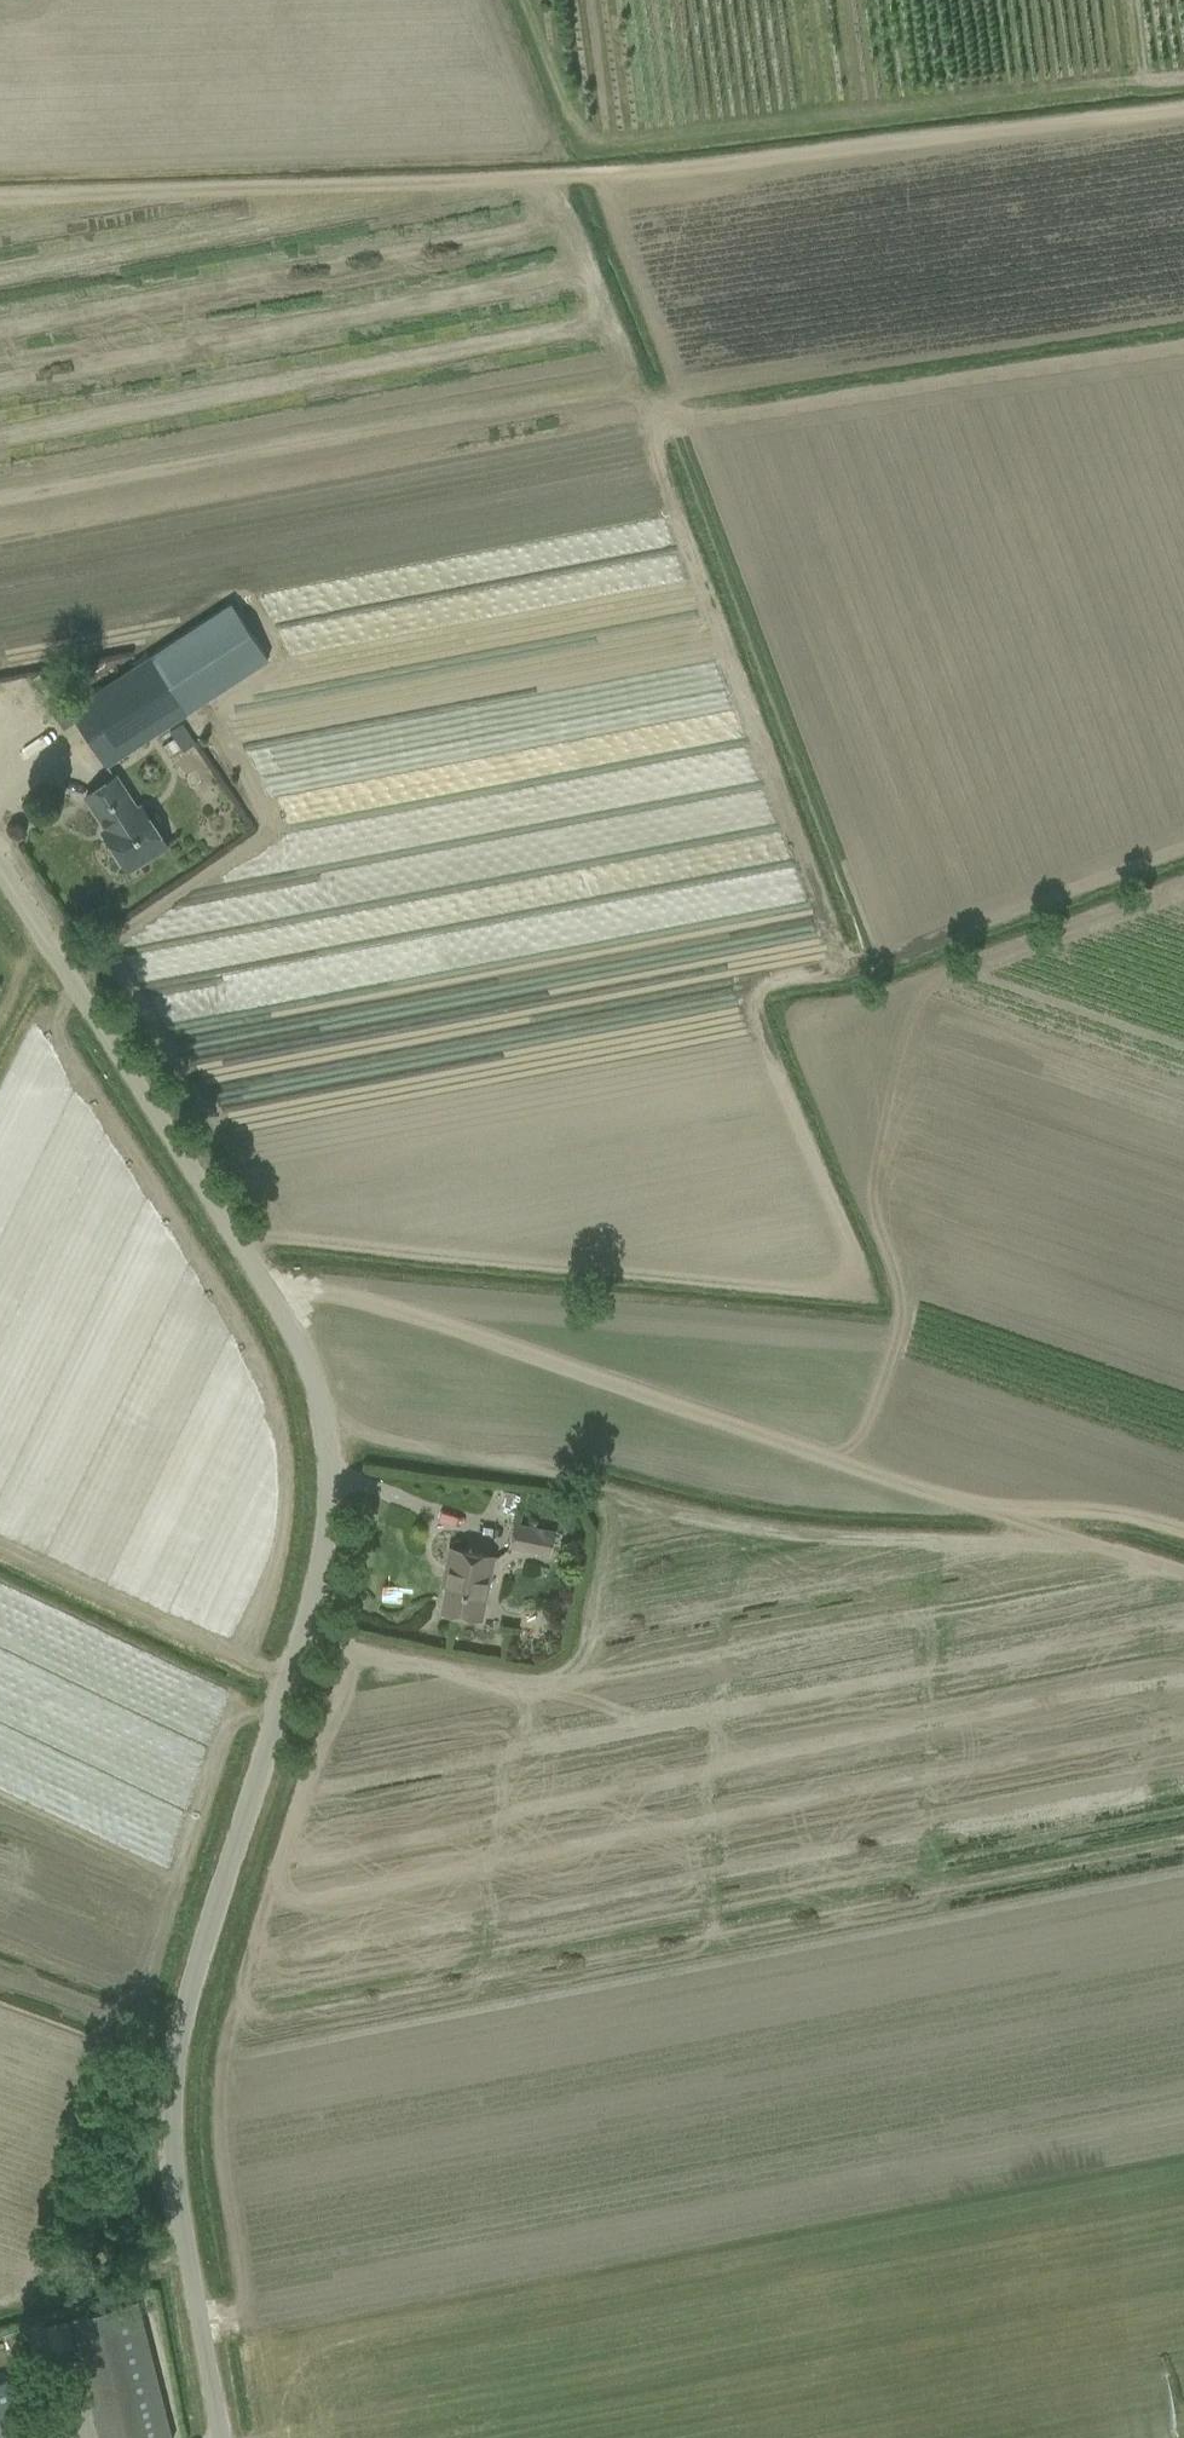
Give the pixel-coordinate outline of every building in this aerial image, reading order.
[(76,720),(106,765),(269,660),(234,602),(81,702),(74,692),(51,708),(64,728),(76,720)] [(182,723),(169,731),(182,751),(194,743),(182,723)] [(128,870),(148,857),(166,845),(139,804),(137,806),(117,776),(114,778),(85,796),(109,833),(106,836),(128,870)] [(510,1545),(548,1553),(552,1532),(514,1524),(510,1545)] [(441,1610),(465,1615),(481,1619),(493,1557),(473,1553),(449,1548),(446,1566),(450,1567),(441,1610)] [(70,2316),(101,2437),(172,2437),(137,2300),(70,2316)] [(40,2432),(22,2372),(0,2379),(0,2437),(42,2437),(40,2432)]
